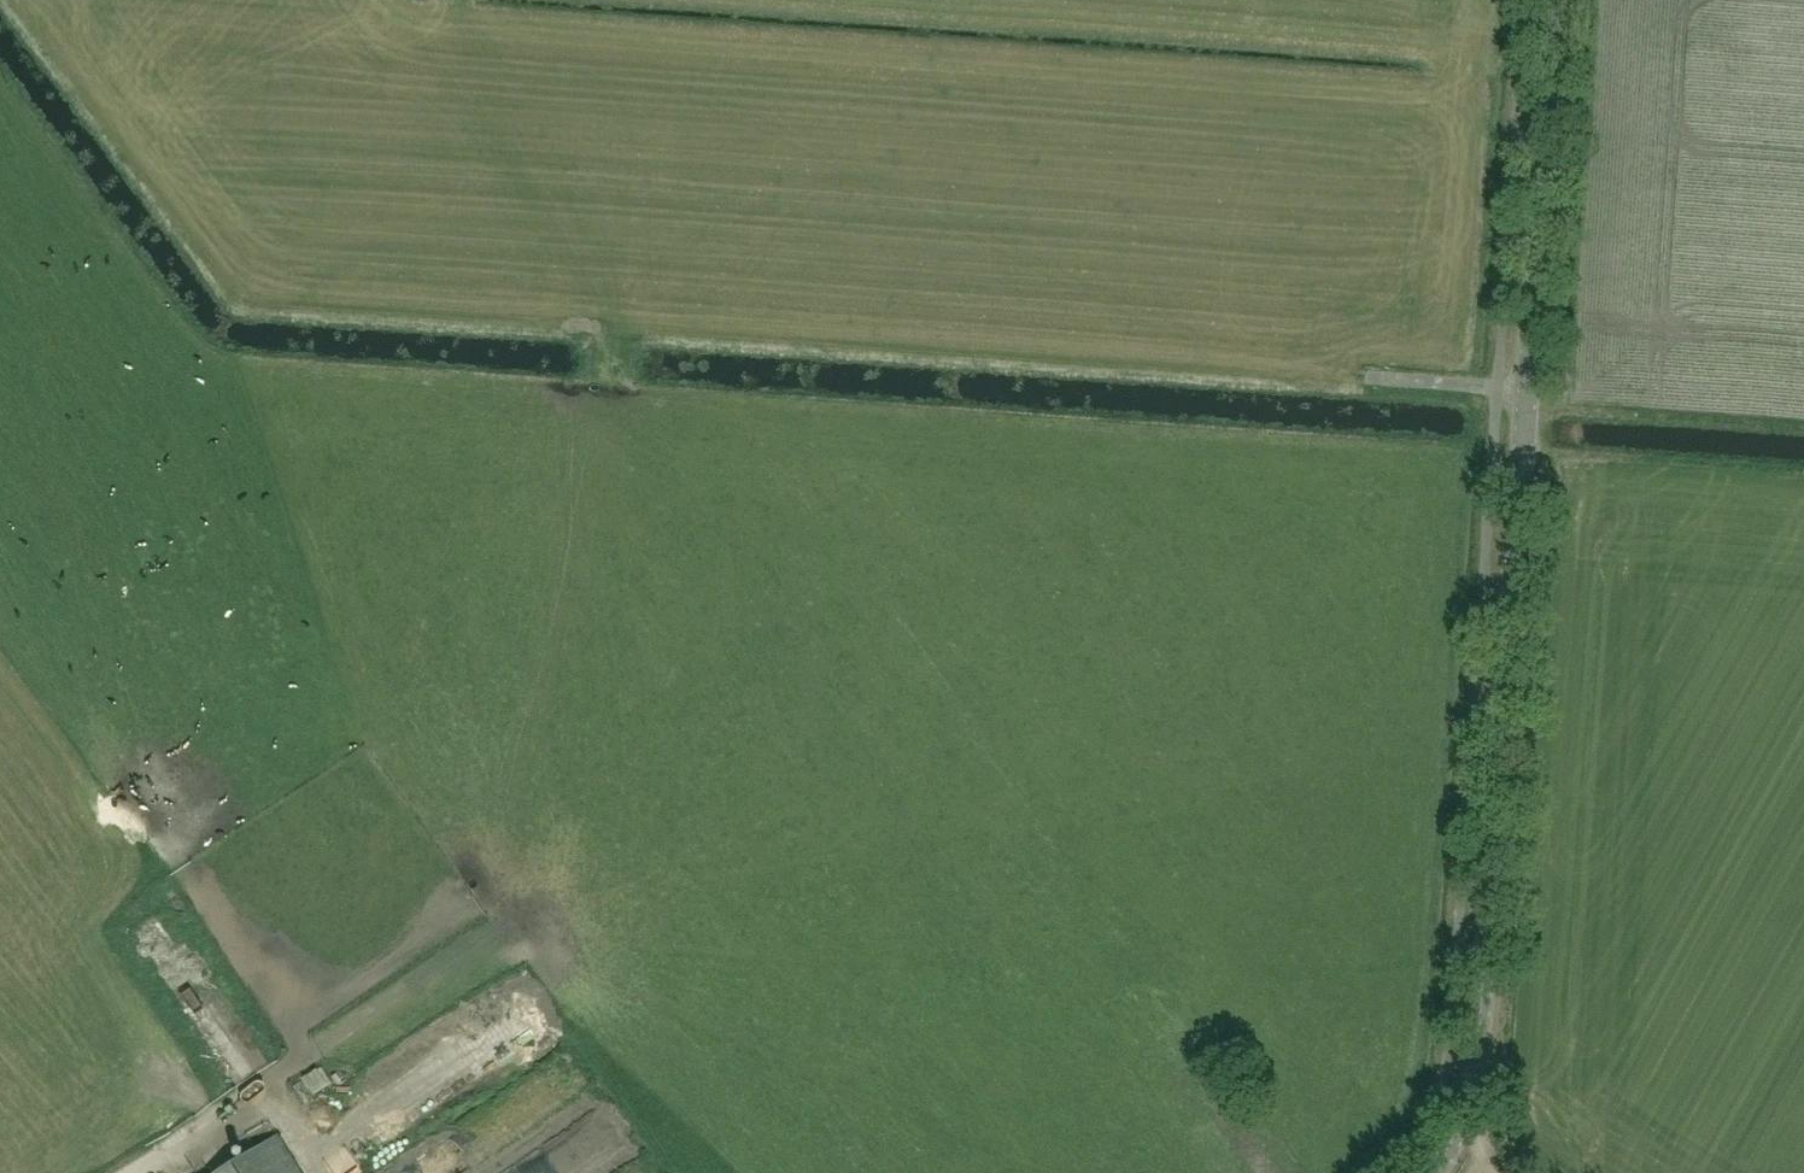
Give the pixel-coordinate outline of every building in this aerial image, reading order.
[(180,981),(189,973),(157,936),(148,944),(180,981)] [(224,1004),(199,1014),(207,1034),(232,1023),(224,1004)] [(277,1136),(217,1172),(300,1172),(277,1136)] [(331,1161),(336,1172),(355,1172),(362,1170),(355,1152),(331,1161)]
